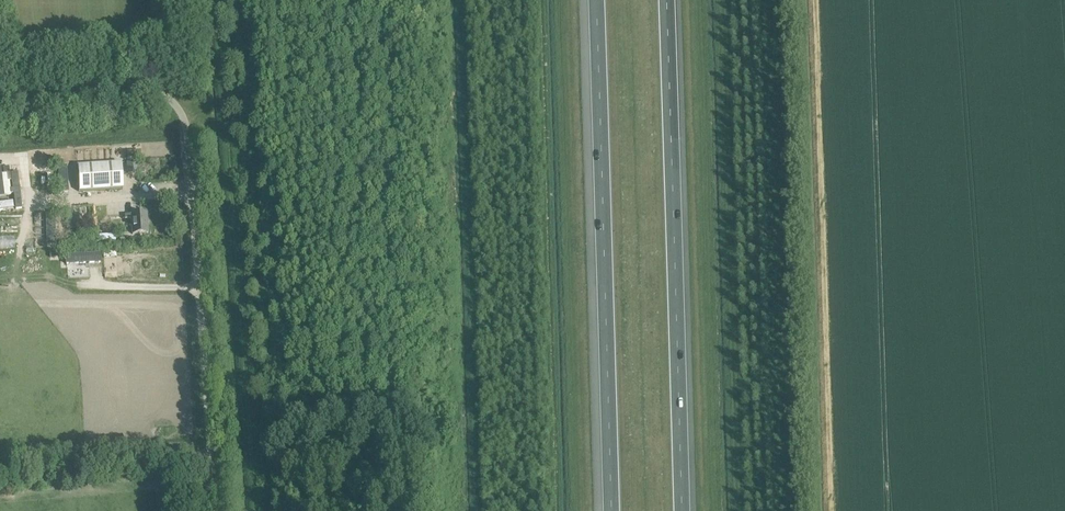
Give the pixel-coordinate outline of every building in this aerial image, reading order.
[(77,166),(79,192),(122,189),(120,163),(77,166)] [(17,172),(10,173),(11,180),(12,188),(19,187),(17,172)] [(0,183),(0,195),(4,195),(11,194),(11,193),(10,193),(9,189),(10,188),(9,180),(11,180),(10,173),(2,173),(2,178),(3,183),(0,183)] [(10,188),(9,189),(10,193),(11,193),(13,193),(15,209),(22,208),(19,187),(12,188),(10,188)] [(81,226),(125,223),(125,219),(131,219),(132,234),(148,233),(146,213),(125,215),(123,197),(80,200),(81,226)] [(0,202),(0,209),(14,207),(13,200),(0,202)] [(78,213),(65,214),(66,229),(80,228),(78,213)] [(100,252),(64,254),(65,264),(101,263),(100,252)]
